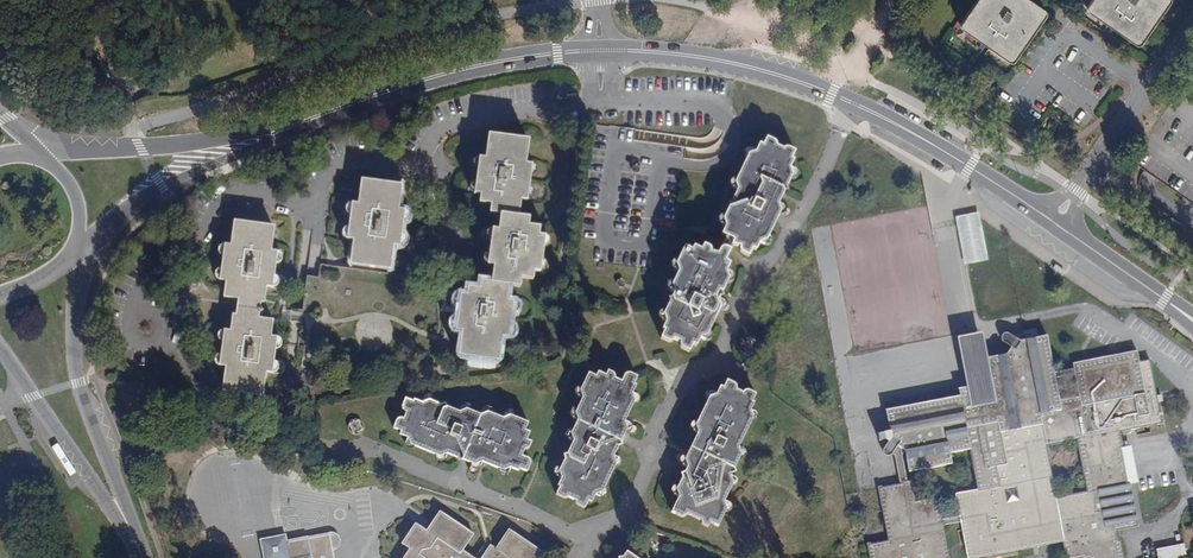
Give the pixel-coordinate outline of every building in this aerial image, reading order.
[(1040,7),(1032,1),(1027,9),(1020,4),(1023,0),(977,0),(964,20),(966,21),(963,24),(975,33),(974,34),(982,40),(981,42),(990,48),(991,46),(999,52),(1000,50),(1013,58),(1015,55),(1017,56),(1039,24),(1035,22),(1042,11),(1039,9),(1040,7)] [(1027,9),(1032,1),(1030,0),(1023,0),(1020,4),(1027,9)] [(1090,2),(1092,4),(1090,7),(1102,15),(1101,17),(1109,23),(1108,25),(1116,31),(1118,29),(1126,34),(1127,33),(1139,41),(1141,37),(1143,39),(1160,15),(1158,13),(1160,11),(1158,10),(1165,0),(1092,0),(1090,2)] [(1160,15),(1169,2),(1170,0),(1165,0),(1158,10),(1160,11),(1158,13),(1160,15)] [(1088,10),(1089,12),(1108,25),(1109,23),(1101,17),(1102,15),(1090,7),(1092,4),(1090,2),(1088,5),(1087,7),(1087,9),(1088,10)] [(1035,22),(1039,24),(1045,16),(1045,14),(1045,12),(1045,11),(1040,7),(1039,9),(1042,11),(1035,22)] [(964,20),(961,23),(961,25),(961,26),(961,28),(962,29),(981,42),(982,40),(974,34),(975,33),(963,24),(966,21),(964,20)] [(1138,44),(1141,42),(1143,39),(1141,37),(1139,41),(1127,33),(1126,34),(1118,29),(1116,31),(1135,43),(1138,44)] [(1012,62),(1013,61),(1014,60),(1017,56),(1015,55),(1013,58),(1000,50),(999,52),(991,46),(990,48),(1008,61),(1010,62),(1012,62)] [(492,134),(488,138),(486,158),(474,157),(471,157),(468,159),(467,162),(467,165),(468,168),(471,170),(477,170),(474,193),(481,195),(480,202),(491,204),(490,213),(500,215),(498,229),(485,228),(483,229),(481,231),(480,234),(480,236),(482,239),(484,240),(490,241),(488,264),(493,266),(491,282),(481,281),(479,288),(468,287),(467,295),(455,294),(452,294),(449,296),(448,299),(448,302),(450,304),(452,306),(459,306),(456,331),(462,331),(459,353),(462,356),(497,360),(500,357),(503,337),(509,337),(514,302),(508,300),(510,285),(520,287),(522,278),(533,280),(534,272),(540,272),(545,236),(540,235),(540,227),(529,225),(530,217),(519,216),(522,200),(528,200),(532,165),(527,163),(529,142),(527,139),(492,134)] [(722,234),(726,236),(734,240),(732,245),(733,245),(740,246),(739,249),(742,253),(748,256),(753,249),(757,251),(761,242),(768,240),(779,215),(786,217),(788,217),(790,215),(791,213),(790,211),(788,209),(779,204),(793,174),(791,168),(794,159),(793,158),(796,151),(789,147),(786,147),(784,148),(777,145),(776,142),(775,141),(767,137),(763,145),(760,143),(756,151),(752,149),(735,182),(737,189),(723,219),(726,226),(722,234)] [(347,239),(353,240),(351,261),(353,265),(387,269),(391,266),(394,245),(408,247),(411,246),(412,243),(413,240),(412,238),(410,236),(403,234),(405,211),(399,210),(402,189),(400,184),(364,180),(362,182),(358,204),(352,204),(347,239)] [(961,271),(987,267),(977,218),(952,223),(954,230),(961,271)] [(225,329),(220,365),(226,366),(223,388),(225,391),(260,396),(263,393),(266,372),(280,373),(283,372),(284,370),(285,368),(285,365),(283,363),(281,361),(274,360),(277,336),(271,335),(273,319),(257,317),(258,312),(261,309),(259,307),(259,302),(265,302),(267,287),(281,288),(284,288),(285,287),(286,284),(286,282),(286,280),(283,277),(275,276),(278,252),(272,251),(274,229),(273,226),(237,222),(234,224),(231,245),(225,245),(219,281),(226,282),(224,297),(238,299),(236,314),(233,314),(231,329),(225,329)] [(731,250),(733,245),(732,245),(734,240),(726,236),(722,245),(731,250)] [(726,261),(731,250),(722,245),(717,256),(712,254),(712,250),(708,246),(704,245),(701,249),(694,247),(692,250),(685,247),(676,265),(679,271),(672,285),(674,292),(665,314),(666,322),(663,329),(664,331),(661,338),(670,342),(672,341),(674,339),(680,342),(680,344),(680,346),(681,348),(684,349),(689,352),(693,344),(697,346),(701,338),(708,335),(719,310),(725,313),(726,313),(730,311),(731,310),(731,308),(731,306),(729,304),(720,299),(729,278),(727,272),(730,263),(726,261)] [(969,557),(976,557),(1012,551),(1012,546),(1062,536),(1063,541),(1067,557),(1085,557),(1084,553),(1088,552),(1089,557),(1123,557),(1119,535),(1113,536),(1112,532),(1118,531),(1138,526),(1130,484),(1123,447),(1128,446),(1128,442),(1123,442),(1121,433),(1162,425),(1150,361),(1140,362),(1138,352),(1073,364),(1079,395),(1060,398),(1046,337),(1020,342),(1018,345),(1014,350),(1011,348),(1007,356),(1015,398),(993,402),(975,406),(971,392),(967,390),(965,389),(959,391),(960,397),(887,412),(891,439),(899,443),(898,446),(906,451),(911,472),(954,464),(952,454),(971,450),(978,490),(957,494),(969,557)] [(985,360),(993,402),(1015,398),(1007,356),(985,360)] [(580,391),(582,398),(575,413),(578,419),(571,433),(573,441),(559,471),(561,477),(558,486),(559,487),(556,494),(565,498),(567,498),(568,497),(575,500),(576,503),(577,505),(585,508),(588,501),(592,503),(596,494),(603,492),(616,463),(614,457),(625,432),(632,434),(634,434),(636,433),(638,431),(638,429),(636,427),(625,422),(635,401),(632,394),(636,385),(635,384),(638,377),(630,373),(628,373),(626,373),(624,375),(622,380),(615,377),(615,375),(614,373),(608,371),(605,375),(599,372),(595,376),(589,373),(580,391)] [(753,401),(757,394),(748,391),(747,390),(745,391),(742,393),(737,390),(737,386),(735,384),(727,380),(723,388),(720,386),(717,394),(709,396),(695,426),(698,432),(687,456),(681,454),(678,454),(676,455),(674,458),(675,460),(676,462),(687,467),(676,489),(679,496),(672,511),(680,515),(682,515),(684,515),(686,512),(698,518),(698,521),(699,524),(702,526),(709,529),(712,523),(718,526),(727,509),(725,502),(734,483),(731,477),(741,455),(739,448),(753,419),(751,412),(754,403),(753,401)] [(528,458),(523,456),(525,449),(527,449),(529,448),(530,446),(531,441),(527,440),(530,431),(526,429),(529,422),(510,415),(503,418),(487,412),(481,414),(467,409),(460,411),(428,399),(422,402),(414,399),(413,401),(405,398),(402,405),(402,408),(403,410),(404,413),(403,416),(401,416),(397,419),(394,428),(401,431),(400,434),(408,438),(411,444),(440,456),(447,453),(471,463),(469,469),(470,472),(471,474),(473,475),(476,474),(478,473),(483,462),(504,470),(510,467),(519,470),(519,468),(528,472),(531,464),(531,462),(530,460),(528,458)] [(359,432),(363,430),(363,428),(363,425),(362,423),(360,421),(356,420),(353,420),(350,422),(349,425),(348,428),(350,431),(352,433),(356,434),(359,433),(359,432)] [(902,455),(906,451),(898,446),(895,452),(901,484),(907,483),(902,455)] [(1132,446),(1123,447),(1130,484),(1139,483),(1132,446)] [(869,545),(871,557),(949,557),(937,498),(917,501),(912,482),(907,483),(901,484),(880,488),(881,493),(890,540),(869,545)] [(464,551),(474,534),(439,512),(426,530),(416,523),(401,544),(410,550),(404,557),(476,557),(464,551)] [(543,552),(509,529),(495,549),(490,546),(481,557),(539,557),(543,552)] [(308,538),(311,557),(335,557),(331,533),(308,538)] [(308,538),(287,542),(286,535),(261,540),(264,557),(311,557),(308,538)] [(1012,551),(1063,541),(1062,536),(1012,546),(1012,551)] [(1136,557),(1188,557),(1186,548),(1136,557)]
